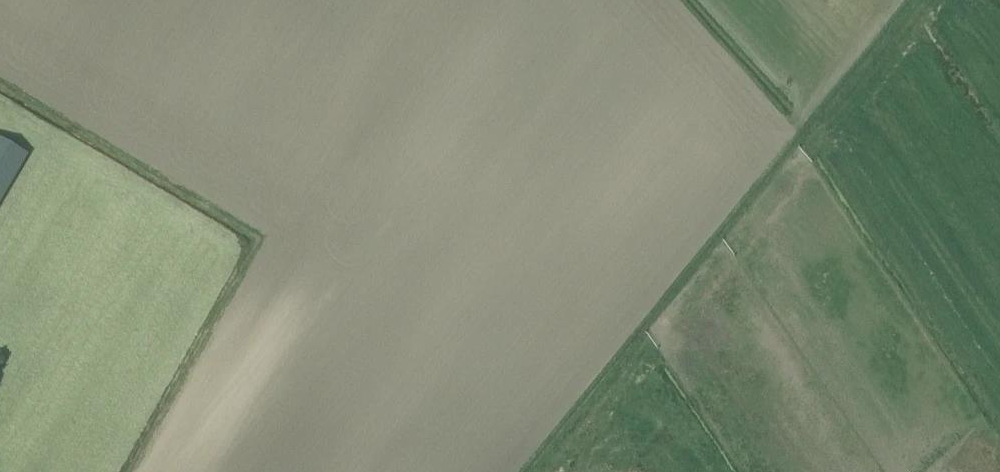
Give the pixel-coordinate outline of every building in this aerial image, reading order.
[(27,154),(0,139),(0,201),(27,154)]
